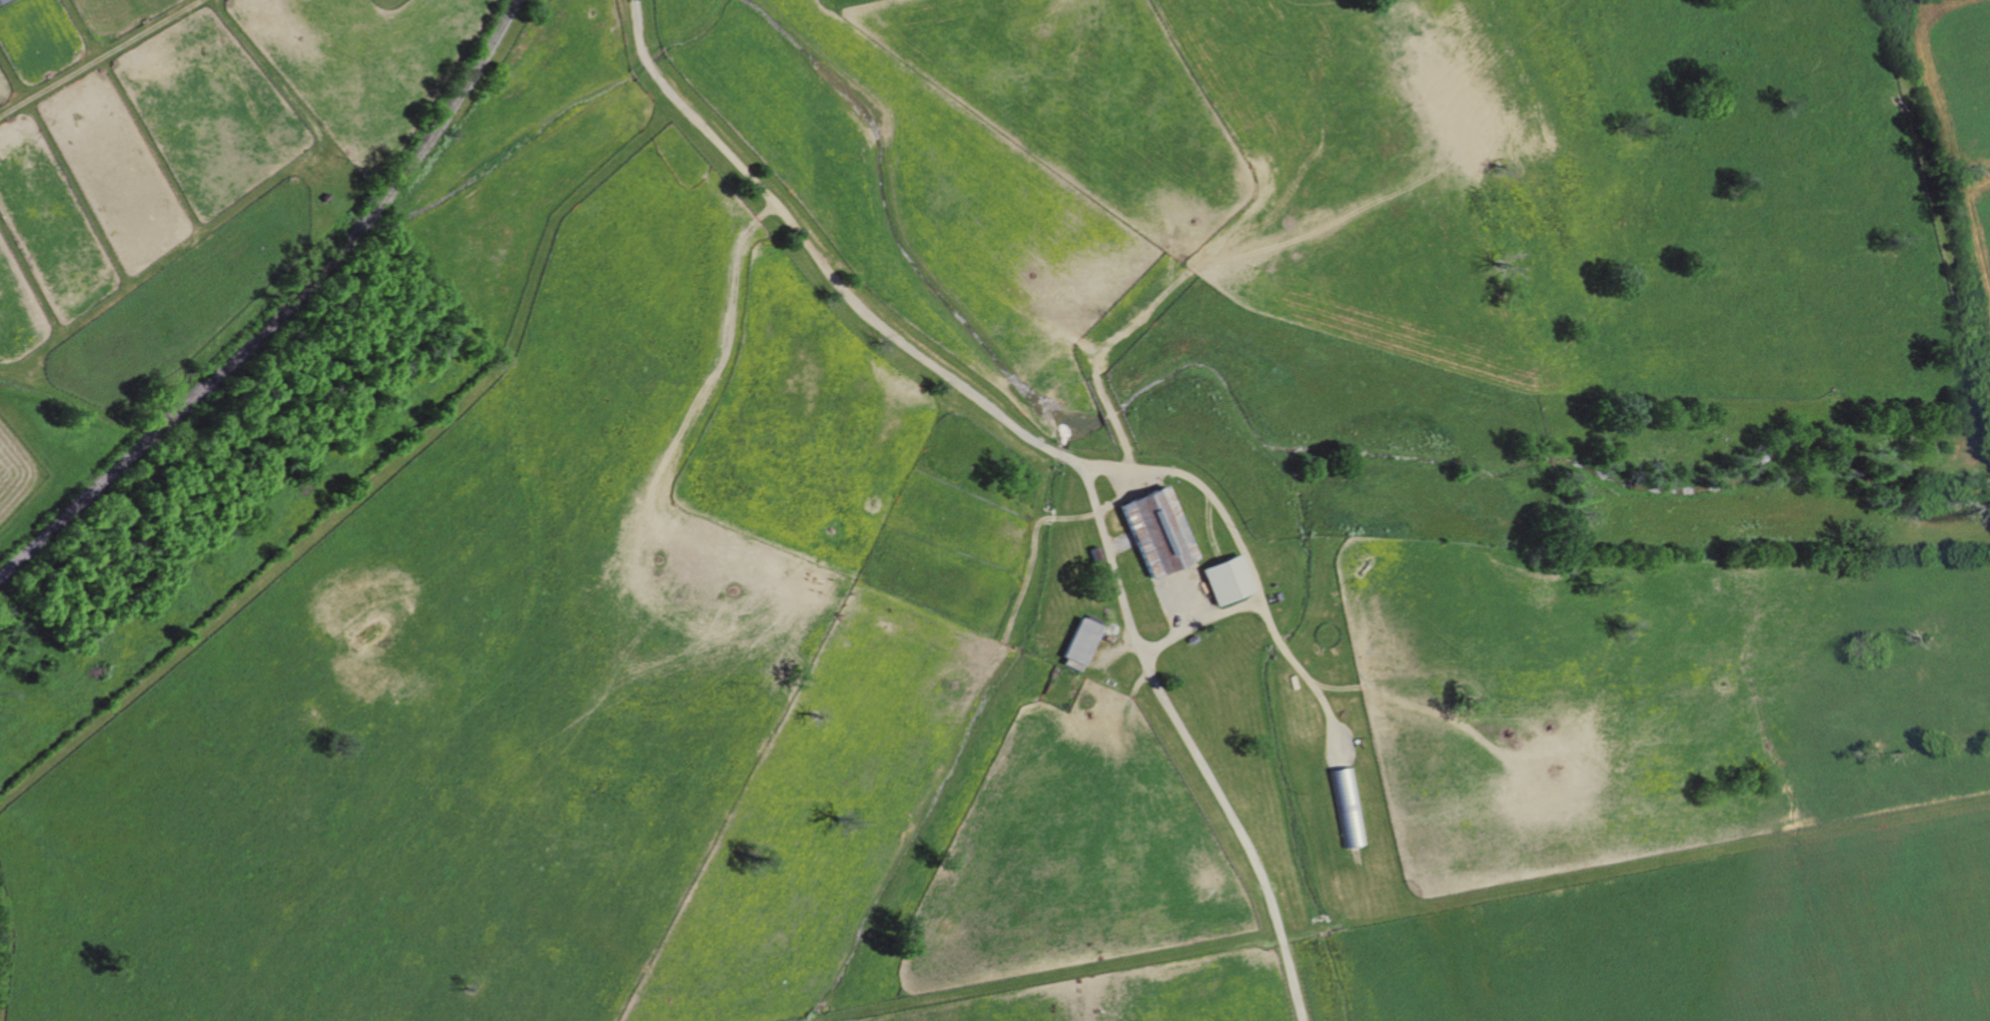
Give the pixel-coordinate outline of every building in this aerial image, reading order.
[(1122,504),(1151,579),(1199,560),(1170,485),(1122,504)] [(1204,569),(1218,606),(1257,591),(1243,554),(1204,569)] [(1086,666),(1103,626),(1081,617),(1064,657),(1086,666)]
